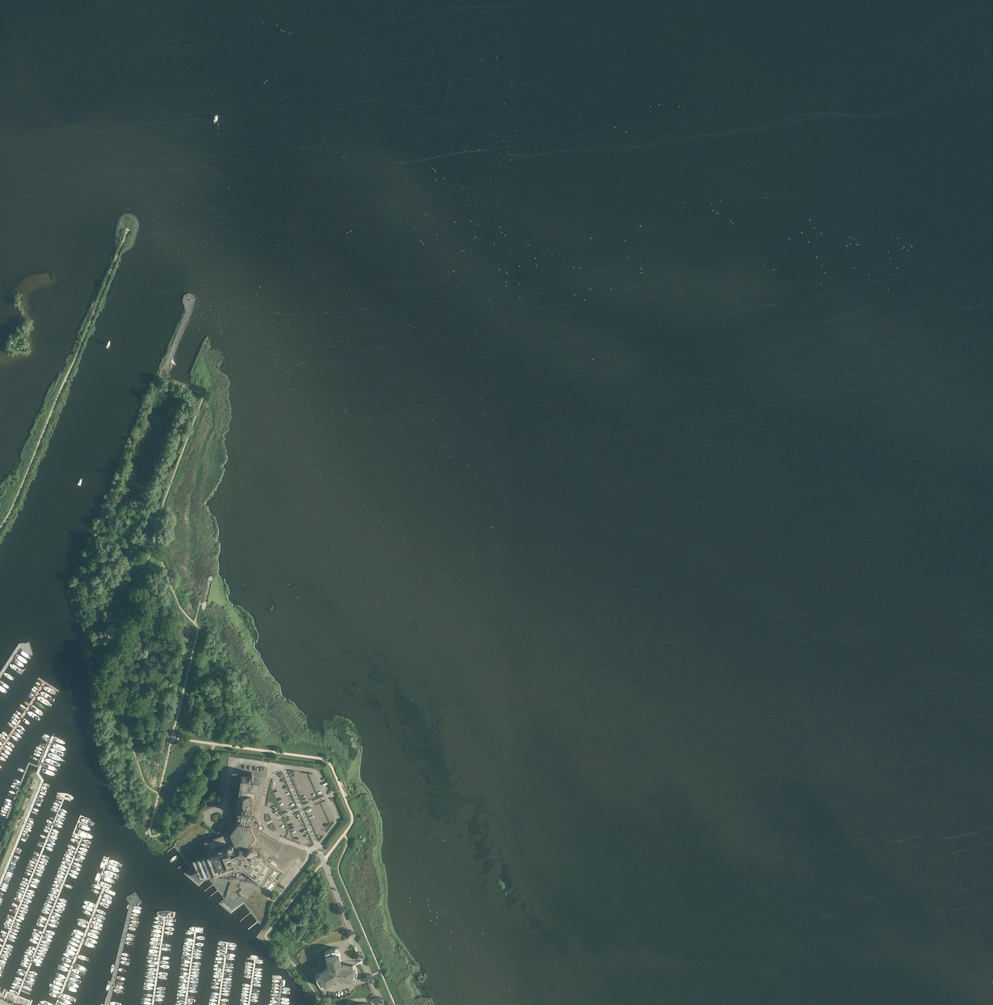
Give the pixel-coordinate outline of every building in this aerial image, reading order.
[(253,778),(254,776),(252,772),(250,772),(247,776),(247,777),(242,776),(237,807),(236,808),(238,808),(237,813),(236,820),(227,832),(224,833),(217,835),(212,837),(203,841),(208,854),(210,860),(206,862),(205,859),(205,858),(204,858),(205,860),(195,864),(199,873),(213,867),(217,876),(233,879),(234,877),(238,878),(239,879),(255,882),(262,872),(266,875),(270,871),(266,868),(270,862),(278,852),(258,836),(252,822),(253,817),(253,815),(254,810),(255,810),(259,778),(258,778),(253,778)] [(341,964),(340,963),(341,963),(338,950),(326,952),(328,965),(329,965),(329,967),(328,967),(316,975),(323,985),(335,978),(335,979),(339,978),(340,977),(353,979),(355,967),(342,964),(342,965),(341,964)]
